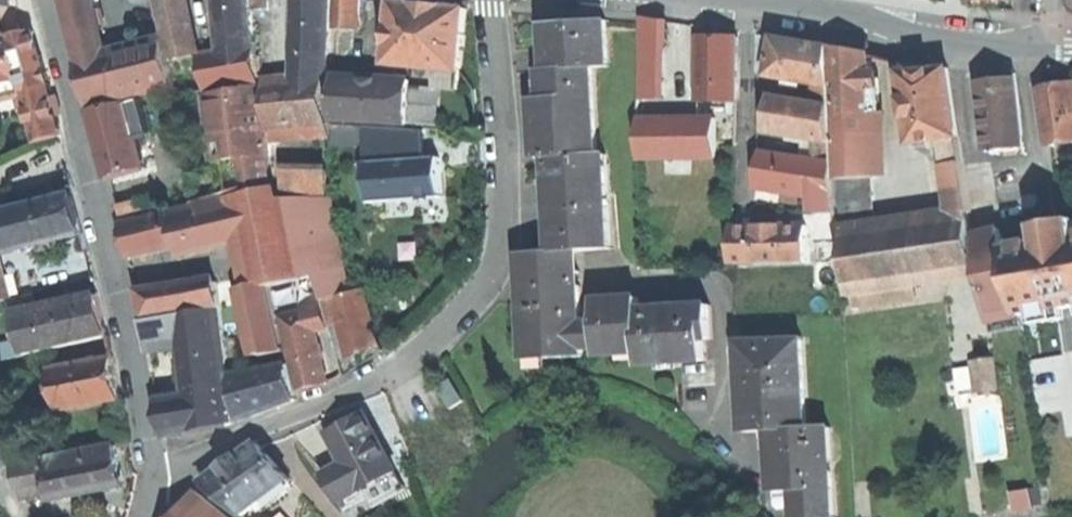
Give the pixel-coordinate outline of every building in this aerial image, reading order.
[(72,28),(104,29),(97,0),(65,0),(72,28)] [(173,59),(196,53),(191,0),(162,0),(169,40),(173,59)] [(224,46),(255,39),(252,0),(221,0),(224,46)] [(272,8),(271,0),(257,0),(258,9),(272,8)] [(295,48),(331,50),(332,0),(297,0),(295,48)] [(363,29),(364,0),(339,0),(339,27),(363,29)] [(432,6),(396,2),(394,25),(392,25),(390,46),(393,46),(391,64),(443,69),(454,70),(463,71),(465,48),(467,48),(468,35),(466,35),(469,9),(432,6)] [(642,16),(642,116),(667,116),(667,20),(642,16)] [(551,157),(600,154),(595,66),(611,65),(608,20),(548,24),(550,70),(545,70),(546,81),(547,98),(537,99),(541,157),(551,157)] [(72,28),(80,60),(110,53),(104,29),(72,28)] [(30,107),(26,93),(28,68),(44,64),(34,31),(5,37),(0,38),(0,96),(1,100),(20,96),(23,109),(30,107)] [(702,101),(739,101),(740,36),(720,36),(703,36),(702,101)] [(761,73),(772,73),(778,38),(762,36),(761,73)] [(180,96),(262,81),(257,38),(255,39),(224,46),(213,49),(196,53),(173,59),(179,87),(180,96)] [(822,84),(832,86),(830,47),(802,42),(778,38),(772,73),(771,76),(788,78),(804,81),(822,84)] [(127,98),(179,87),(173,59),(169,40),(140,46),(117,52),(127,98)] [(837,177),(879,176),(873,53),(851,50),(830,47),(832,86),(833,104),(833,106),(835,142),(836,163),(837,177)] [(295,48),(295,61),(330,62),(331,50),(295,48)] [(91,107),(127,98),(117,52),(110,53),(80,60),(91,107)] [(264,81),(266,81),(277,80),(275,55),(262,56),(264,81)] [(295,61),(300,78),(326,76),(330,76),(330,62),(295,61)] [(942,138),(961,136),(951,67),(937,69),(929,70),(924,65),(919,63),(910,64),(906,66),(904,70),(902,70),(912,142),(942,138)] [(49,87),(44,64),(28,68),(26,93),(49,87)] [(442,88),(453,89),(454,70),(443,69),(442,88)] [(461,90),(463,71),(454,70),(453,89),(461,90)] [(1019,149),(1025,148),(1017,74),(997,72),(980,71),(990,151),(1006,150),(1019,149)] [(271,131),(331,126),(326,76),(300,78),(291,79),(277,80),(266,81),(271,131)] [(334,119),(353,120),(355,77),(336,76),(334,119)] [(411,124),(411,123),(413,87),(413,80),(383,79),(355,77),(353,120),(411,124)] [(803,88),(804,81),(788,78),(787,86),(803,88)] [(1071,143),(1071,83),(1062,84),(1042,88),(1051,147),(1071,143)] [(819,101),(833,104),(832,86),(822,84),(819,101)] [(213,93),(216,119),(265,114),(262,85),(213,93)] [(30,107),(39,142),(62,136),(55,111),(49,87),(26,93),(30,107)] [(440,124),(442,88),(413,87),(411,123),(440,124)] [(771,130),(822,139),(835,142),(833,106),(778,97),(775,111),(771,130)] [(130,100),(93,110),(102,143),(111,178),(148,168),(139,136),(135,121),(130,100)] [(265,114),(216,119),(218,132),(219,146),(221,159),(225,196),(272,184),(265,114)] [(717,155),(718,117),(667,116),(642,116),(641,154),(717,155)] [(145,118),(135,121),(139,136),(149,133),(145,118)] [(964,163),(961,136),(942,138),(946,166),(948,165),(964,163)] [(822,139),(819,161),(836,163),(835,142),(822,139)] [(216,159),(221,159),(219,146),(209,146),(210,154),(216,159)] [(821,196),(838,198),(837,177),(836,163),(819,161),(766,152),(763,171),(760,186),(821,196)] [(608,153),(600,154),(551,157),(554,205),(557,252),(580,251),(614,248),(608,153)] [(408,158),(343,173),(358,240),(423,225),(408,158)] [(972,211),(964,163),(948,165),(951,187),(958,213),(970,211),(972,211)] [(285,193),(329,194),(329,169),(285,168),(285,193)] [(278,187),(230,199),(240,242),(246,241),(256,284),(270,281),(271,286),(309,277),(291,200),(282,202),(278,187)] [(124,220),(163,211),(159,195),(121,205),(124,220)] [(1032,207),(1046,207),(1045,195),(1032,196),(1032,207)] [(0,255),(85,234),(80,216),(75,196),(0,215),(0,254),(0,255)] [(840,214),(838,198),(821,196),(821,214),(840,214)] [(845,200),(847,228),(874,224),(872,196),(845,200)] [(316,275),(323,299),(332,297),(350,292),(330,198),(290,197),(291,200),(309,277),(316,275)] [(200,206),(201,208),(210,249),(240,242),(230,199),(200,206)] [(201,208),(125,224),(128,241),(131,254),(180,244),(183,255),(210,249),(201,208)] [(945,287),(980,282),(970,211),(958,213),(934,216),(945,287)] [(821,214),(822,236),(841,235),(840,214),(821,214)] [(915,291),(945,287),(934,216),(874,224),(847,228),(852,300),(854,299),(915,291)] [(1071,307),(1071,221),(1066,222),(1068,236),(1042,241),(1008,246),(1022,315),(1071,307)] [(1039,226),(1042,241),(1068,236),(1066,222),(1039,226)] [(737,263),(809,263),(809,226),(761,226),(737,227),(737,263)] [(991,321),(1022,315),(1008,246),(1004,230),(976,234),(991,321)] [(584,316),(580,251),(557,252),(522,254),(526,308),(529,360),(587,356),(586,348),(602,347),(600,315),(584,316)] [(0,255),(0,256),(0,304),(12,301),(0,255)] [(140,290),(147,320),(220,308),(223,308),(218,278),(140,290)] [(285,350),(271,286),(270,281),(256,284),(246,286),(262,356),(285,350)] [(332,297),(334,304),(339,324),(346,354),(365,349),(381,345),(367,288),(350,292),(332,297)] [(917,307),(915,291),(854,299),(856,316),(917,307)] [(100,296),(18,316),(24,343),(28,358),(45,354),(110,338),(106,317),(100,296)] [(323,299),(325,307),(334,304),(332,297),(323,299)] [(599,300),(600,315),(602,347),(603,355),(642,353),(643,364),(669,363),(708,360),(706,338),(715,338),(713,305),(642,309),(642,298),(599,300)] [(283,318),(287,334),(314,326),(315,330),(339,324),(334,304),(325,307),(283,318)] [(150,345),(187,339),(223,331),(220,308),(147,320),(150,345)] [(314,326),(287,334),(301,389),(314,386),(329,382),(315,330),(314,326)] [(190,364),(192,382),(228,378),(223,331),(187,339),(190,364)] [(805,338),(743,341),(745,386),(748,431),(774,430),(810,428),(805,338)] [(28,358),(24,343),(0,349),(0,364),(28,358)] [(49,371),(45,354),(28,358),(32,375),(49,371)] [(53,372),(61,413),(123,400),(119,378),(115,359),(53,372)] [(977,391),(998,388),(996,362),(974,364),(977,391)] [(290,363),(248,371),(250,388),(254,415),(278,407),(297,401),(290,363)] [(254,417),(254,415),(250,388),(244,389),(242,373),(232,375),(238,423),(254,417)] [(192,432),(234,424),(228,378),(192,382),(187,383),(188,396),(192,432)] [(439,388),(453,409),(465,400),(452,380),(439,388)] [(166,437),(192,432),(188,396),(160,400),(166,437)] [(347,424),(329,433),(345,463),(325,474),(345,510),(369,497),(363,488),(397,470),(367,413),(347,424)] [(810,428),(774,430),(775,465),(777,490),(798,489),(800,516),(838,516),(833,426),(810,428)] [(231,462),(202,481),(244,515),(258,505),(266,499),(279,490),(290,482),(293,480),(259,444),(231,462)] [(118,446),(45,460),(48,479),(52,500),(125,487),(122,466),(118,446)] [(23,483),(48,479),(45,460),(14,465),(23,483)] [(402,480),(397,470),(363,488),(369,497),(402,480)] [(295,488),(290,482),(279,490),(283,496),(295,488)] [(1014,491),(1016,508),(1034,505),(1031,488),(1014,491)] [(185,506),(198,516),(230,516),(198,490),(185,506)] [(271,505),(283,496),(279,490),(266,499),(271,505)] [(263,511),(271,505),(266,499),(258,505),(263,511)] [(185,506),(176,516),(198,516),(185,506)]
